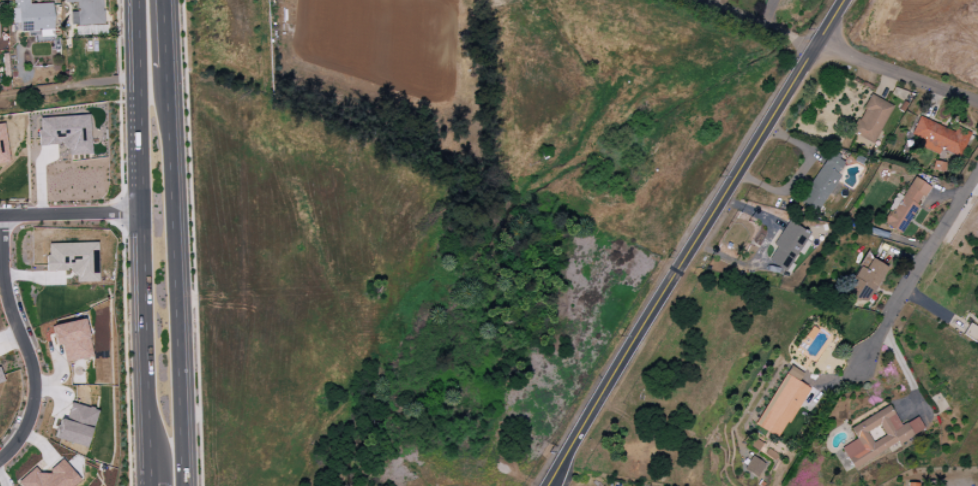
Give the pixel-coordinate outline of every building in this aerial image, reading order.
[(29,4),(29,0),(13,0),(13,24),(18,24),(18,31),(52,30),(52,4),(29,4)] [(67,3),(76,3),(77,12),(70,12),(71,25),(102,25),(102,0),(67,0),(67,3)] [(871,96),(851,134),(874,146),(893,108),(871,96)] [(39,147),(67,145),(67,155),(91,154),(89,116),(38,118),(39,147)] [(918,117),(911,135),(922,139),(919,147),(946,157),(949,150),(962,155),(971,133),(957,127),(955,131),(918,117)] [(805,197),(811,189),(809,186),(829,154),(844,164),(839,174),(841,176),(830,195),(826,194),(820,205),(805,197)] [(915,179),(894,212),(890,211),(882,223),(899,234),(917,206),(914,205),(922,193),(925,195),(929,188),(915,179)] [(788,221),(774,245),(776,248),(767,261),(787,273),(810,235),(788,221)] [(46,244),(47,272),(73,271),(74,283),(98,282),(97,243),(46,244)] [(872,260),(866,270),(860,266),(844,293),(864,305),(886,269),(872,260)] [(52,326),(52,327),(51,327),(55,346),(60,345),(64,363),(92,357),(83,319),(52,326)] [(790,367),(753,426),(778,442),(811,389),(798,381),(802,374),(790,367)] [(71,403),(88,408),(88,407),(93,408),(92,410),(97,411),(85,448),(54,438),(60,419),(65,421),(71,403)] [(887,405),(849,429),(855,439),(840,449),(854,472),(923,429),(917,419),(902,429),(887,405)] [(743,470),(756,478),(765,464),(751,456),(743,470)] [(79,480),(72,485),(20,485),(17,482),(34,467),(40,473),(46,474),(61,460),(79,480)]
